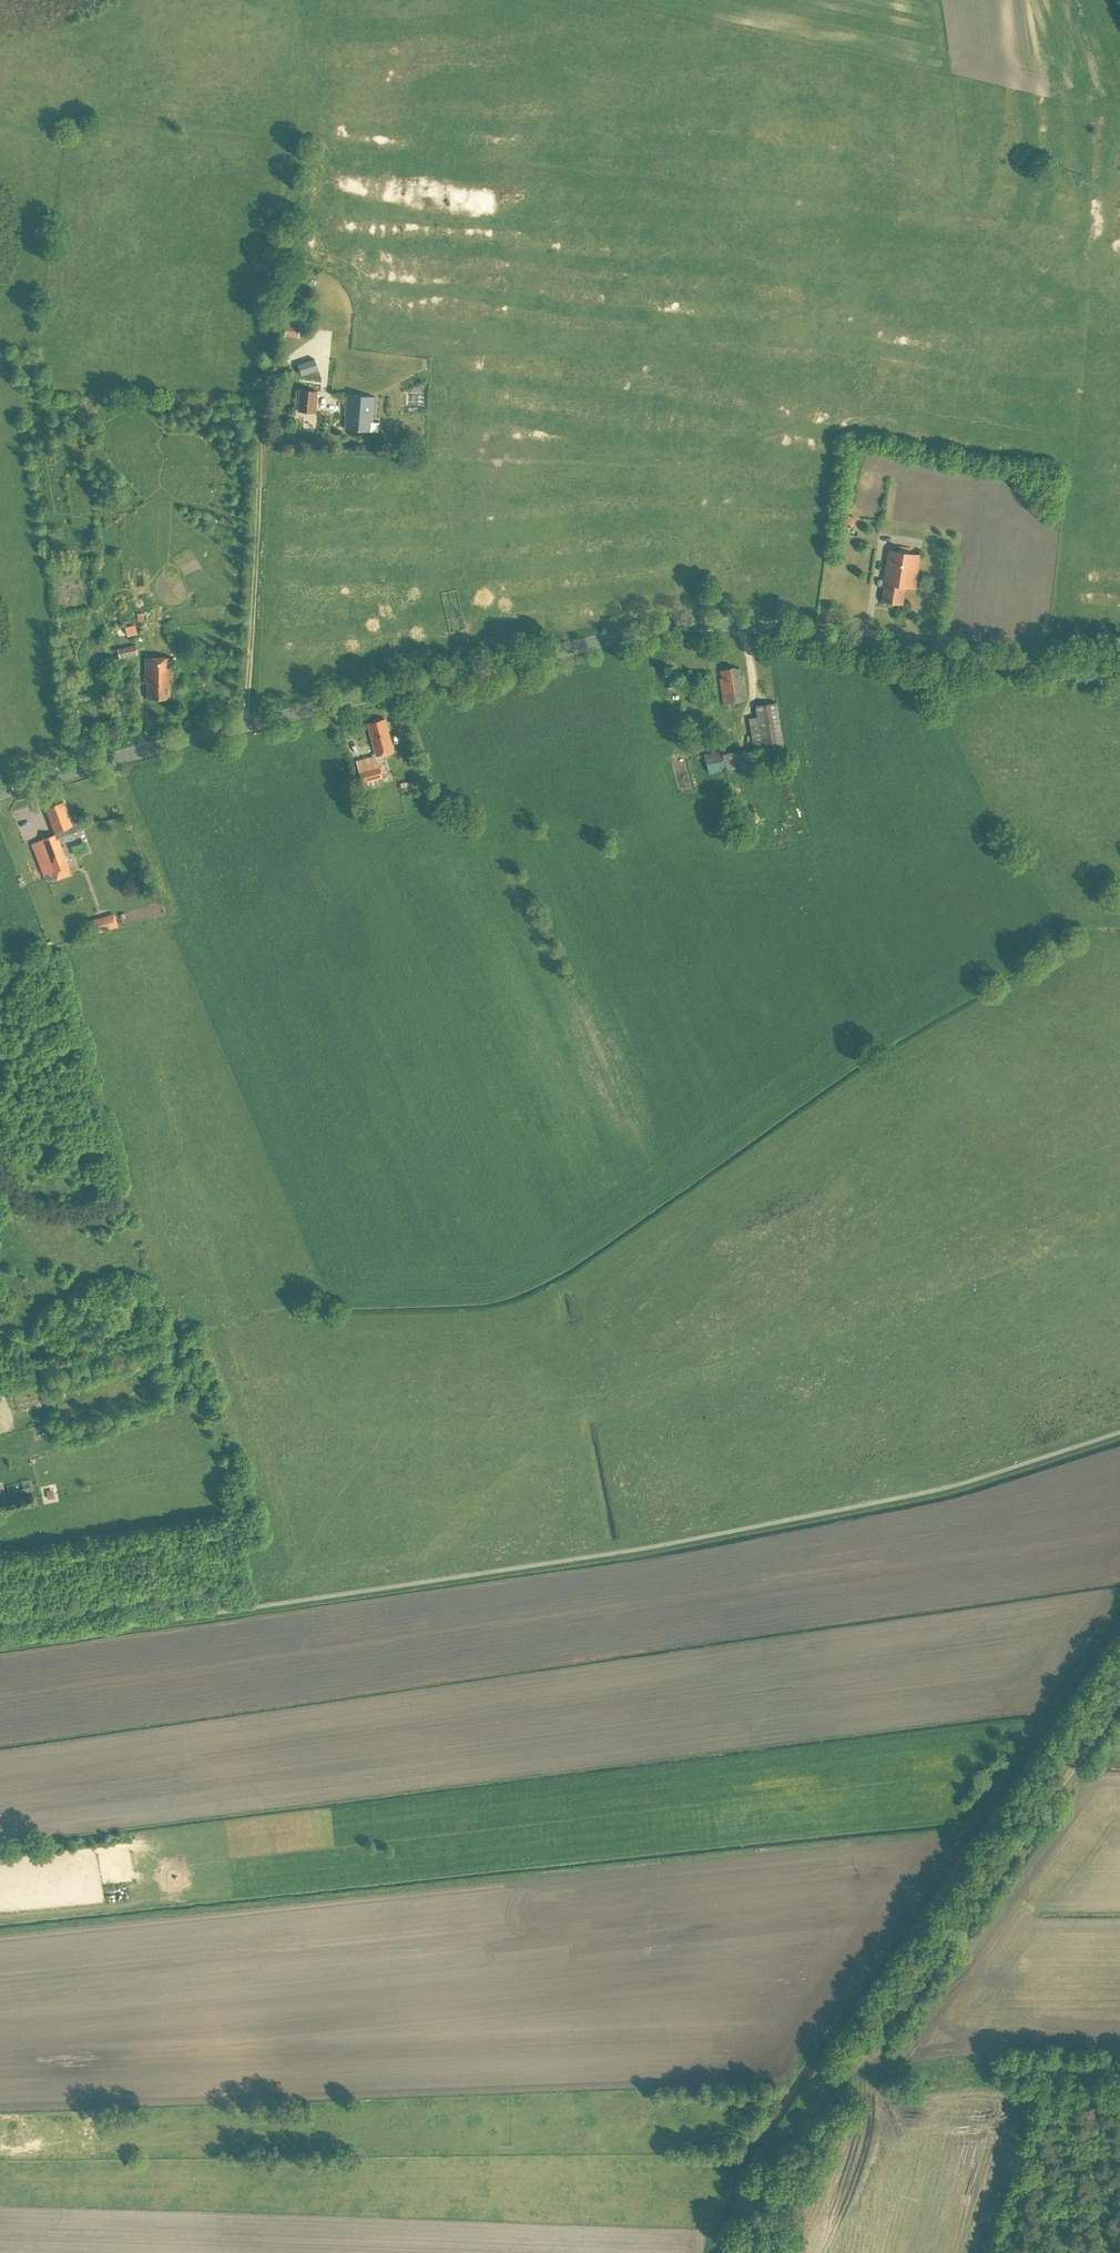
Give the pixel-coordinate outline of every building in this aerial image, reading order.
[(284,336),(297,338),(299,326),(286,324),(284,336)] [(319,359),(302,363),(304,375),(322,371),(319,359)] [(299,390),(297,411),(315,412),(317,391),(299,390)] [(346,415),(345,429),(370,431),(371,422),(373,422),(375,397),(347,394),(345,415),(346,415)] [(843,523),(853,525),(854,517),(844,515),(843,523)] [(899,551),(889,549),(884,585),(885,586),(883,601),(904,604),(906,587),(916,588),(921,554),(910,552),(911,547),(900,546),(899,551)] [(118,650),(120,658),(137,654),(136,646),(118,650)] [(148,698),(170,698),(170,685),(173,683),(173,657),(146,658),(146,682),(148,682),(148,698)] [(722,670),(725,704),(741,702),(738,669),(722,670)] [(783,745),(776,702),(755,705),(757,717),(748,718),(752,748),(761,747),(762,749),(783,745)] [(691,709),(691,718),(713,718),(713,709),(691,709)] [(385,719),(367,723),(376,755),(393,751),(385,719)] [(725,769),(760,766),(761,770),(771,769),(769,749),(734,752),(734,751),(721,753),(721,750),(703,755),(708,774),(725,769)] [(379,766),(359,771),(362,783),(382,777),(379,766)] [(64,801),(46,808),(56,834),(58,839),(70,835),(69,833),(79,829),(74,815),(70,817),(64,801)] [(56,834),(42,839),(56,880),(72,874),(68,863),(70,862),(67,853),(64,854),(58,839),(56,834)] [(116,913),(90,922),(95,935),(120,926),(116,913)]
